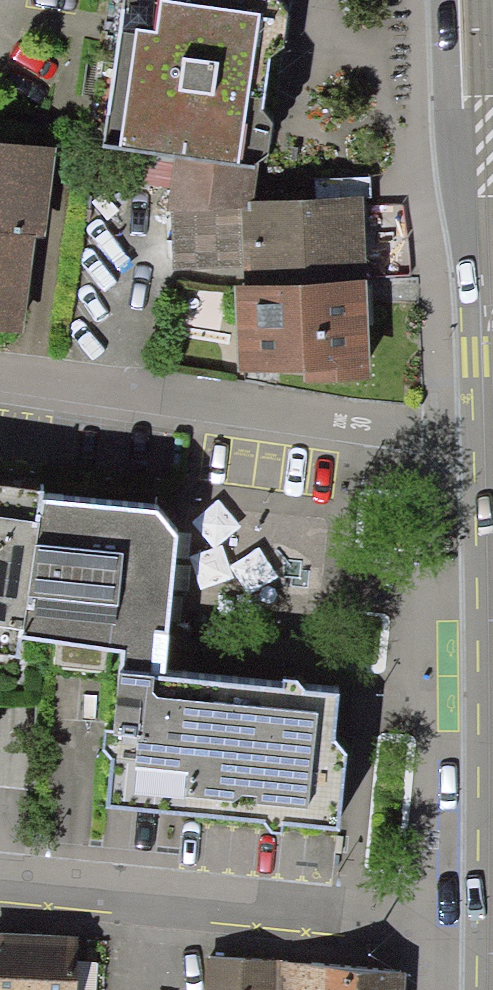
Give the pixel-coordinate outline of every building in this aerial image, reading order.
[(82,143),(172,157),(163,210),(169,210),(171,264),(242,263),(242,284),(234,289),(234,363),(301,362),(301,378),(356,375),(350,203),(253,207),(255,164),(252,161),(265,152),(286,0),(102,0),(82,143)] [(25,237),(35,153),(0,149),(0,326),(14,328),(23,254),(25,237)] [(13,657),(16,636),(35,501),(37,492),(0,486),(0,655),(13,657)] [(162,632),(171,534),(150,511),(35,501),(16,636),(116,651),(114,672),(146,675),(150,631),(162,632)] [(146,675),(114,672),(101,807),(335,828),(343,751),(328,739),(332,692),(146,675)] [(0,943),(0,989),(69,989),(72,947),(0,943)] [(395,977),(203,963),(203,989),(394,989),(395,977)]
